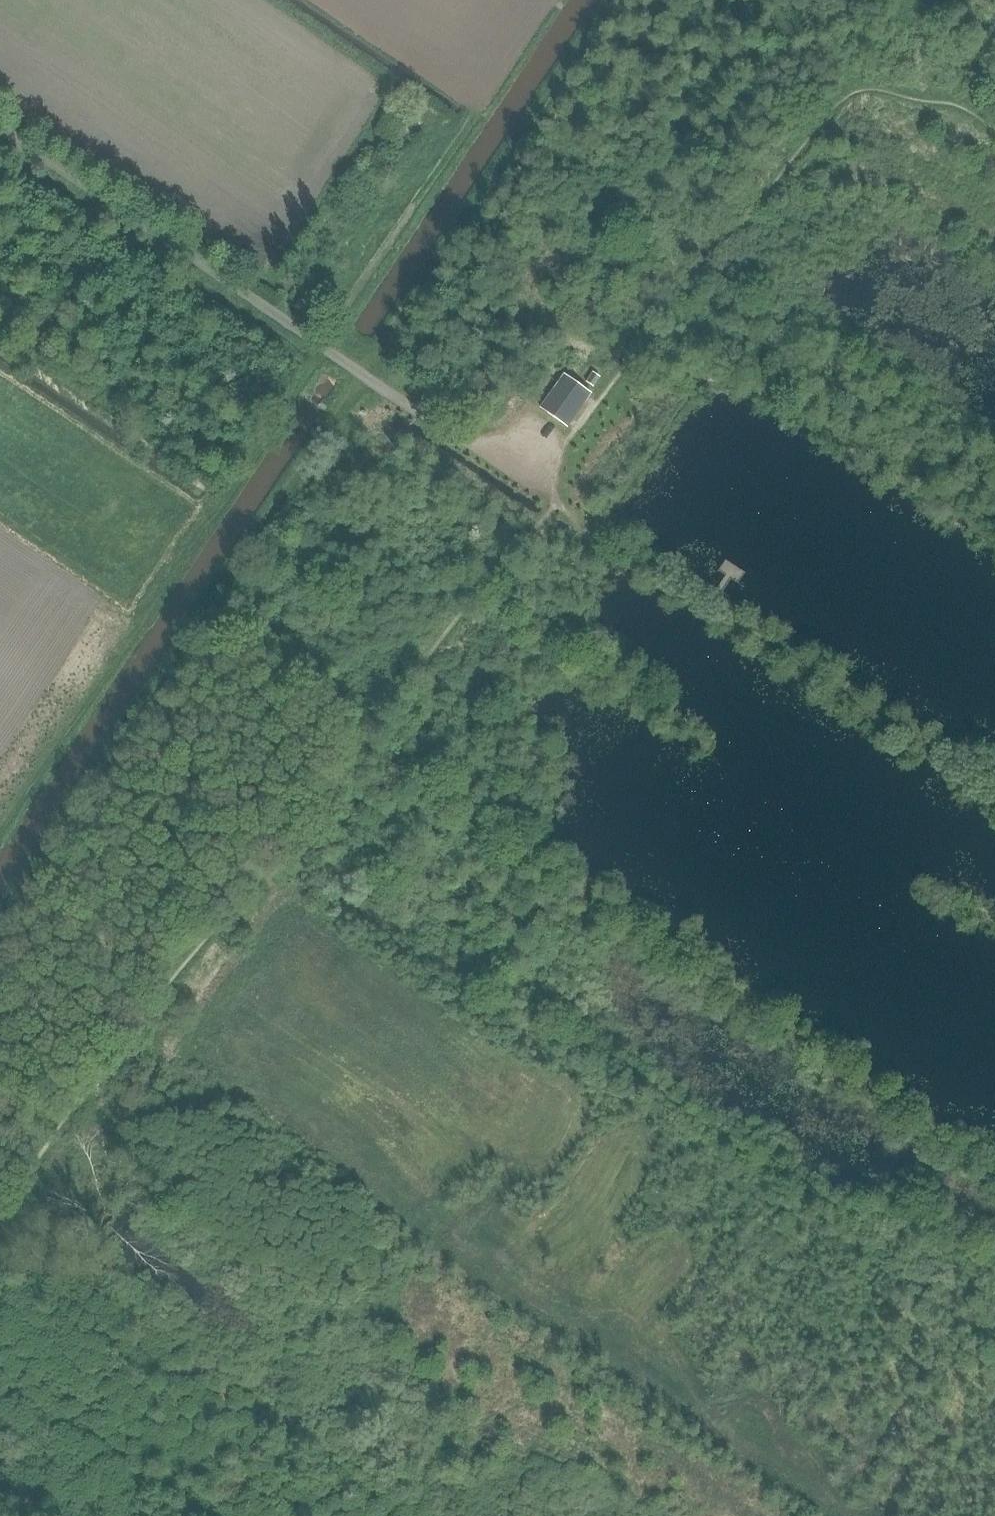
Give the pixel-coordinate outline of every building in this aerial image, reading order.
[(540,408),(568,427),(591,394),(563,375),(540,408)] [(592,375),(586,385),(593,390),(600,381),(592,375)]
